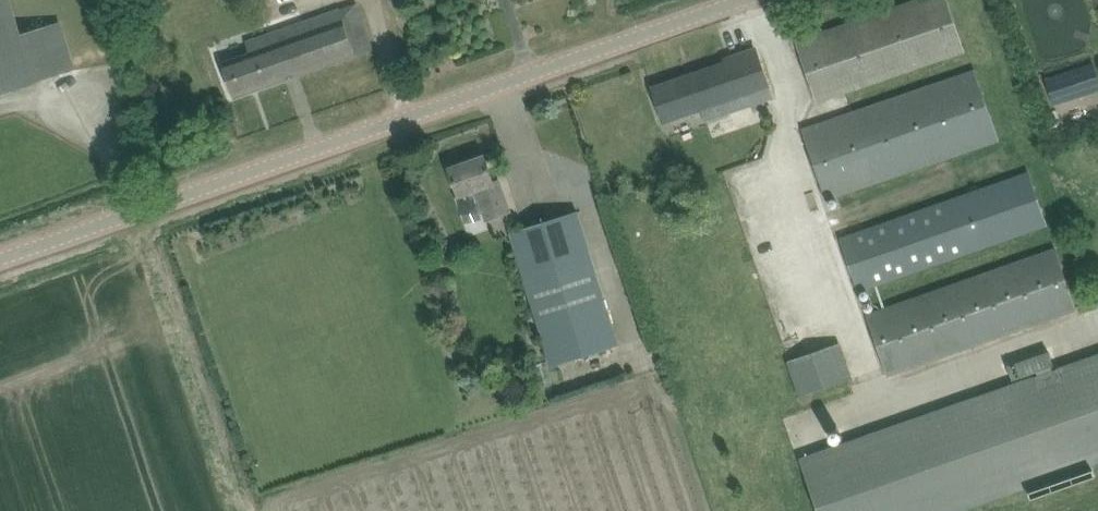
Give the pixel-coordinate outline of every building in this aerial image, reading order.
[(32,84),(32,83),(75,70),(60,21),(18,34),(8,0),(0,0),(0,93),(32,84)] [(796,40),(818,103),(966,53),(948,0),(913,0),(796,40)] [(235,97),(373,48),(358,2),(246,40),(251,53),(223,62),(235,97)] [(773,96),(764,69),(757,49),(726,59),(727,63),(654,88),(665,121),(703,108),(707,119),(773,96)] [(1079,97),(1097,91),(1097,73),(1094,62),(1070,70),(1079,97)] [(975,69),(800,128),(824,200),(999,141),(975,69)] [(485,156),(450,168),(460,196),(477,190),(488,219),(511,211),(500,180),(495,182),(485,156)] [(1029,174),(838,239),(856,293),(1047,228),(1029,174)] [(511,232),(518,253),(548,366),(616,348),(585,232),(578,211),(511,232)] [(889,377),(1078,310),(1056,246),(867,313),(889,377)] [(852,378),(847,363),(840,343),(789,360),(801,395),(852,378)] [(1029,487),(1029,490),(1033,499),(1097,477),(1094,468),(1093,465),(1097,464),(1097,353),(1058,367),(1058,368),(1054,369),(1053,366),(1055,365),(1051,352),(1050,350),(1008,365),(1009,366),(1014,380),(1037,371),(1039,375),(1037,376),(1036,374),(800,458),(805,472),(819,510),(962,510),(1029,487)]
